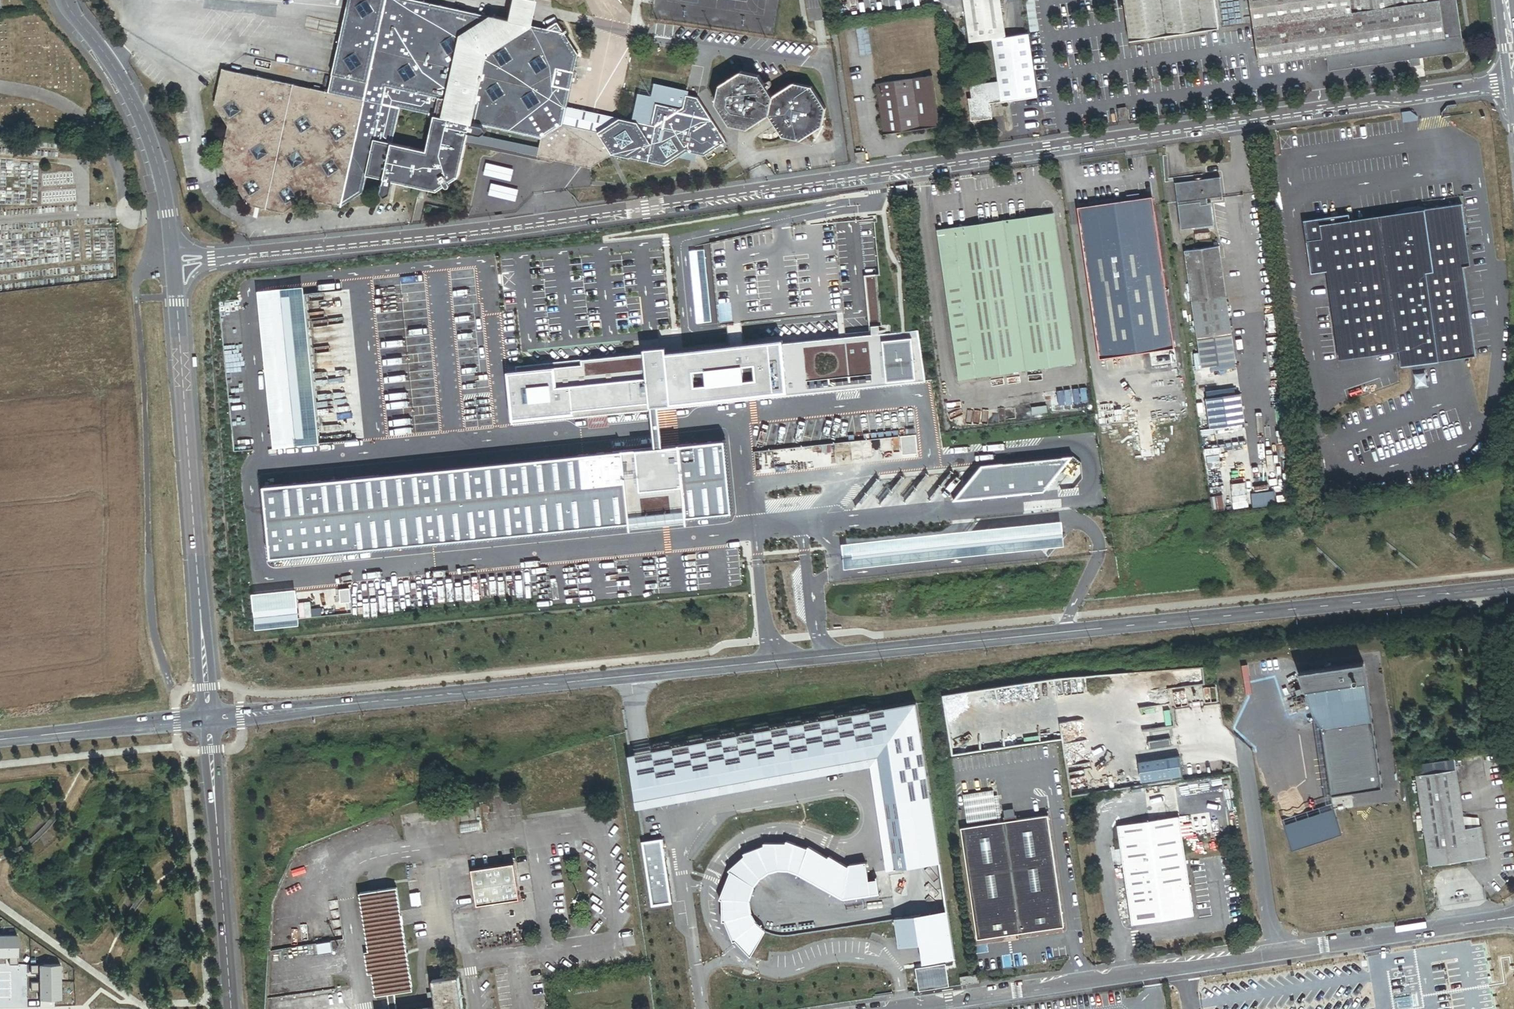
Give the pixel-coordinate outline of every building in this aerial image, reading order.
[(546,29),(529,26),(511,22),(412,0),(348,0),(328,93),(221,69),(213,107),(227,129),(220,162),(248,205),(285,214),(306,200),(342,208),(364,194),(368,177),(385,181),(382,193),(386,198),(391,194),(394,182),(438,191),(446,186),(446,187),(447,187),(447,188),(448,188),(449,188),(450,188),(450,187),(451,187),(451,186),(451,185),(451,184),(450,184),(458,177),(466,142),(468,134),(481,137),(487,133),(484,128),(541,140),(548,150),(569,137),(563,125),(562,126),(566,107),(578,55),(565,33),(556,22),(546,29)] [(511,22),(529,26),(532,11),(535,0),(516,0),(511,22)] [(969,43),(994,40),(1005,38),(1000,0),(963,0),(969,43)] [(1217,0),(1125,0),(1131,41),(1221,28),(1217,0)] [(1255,24),(1261,65),(1328,55),(1330,72),(1407,60),(1464,52),(1456,0),(1251,0),(1255,24)] [(994,40),(1000,82),(1003,101),(1038,97),(1028,35),(1005,38),(994,40)] [(822,126),(826,110),(812,88),(794,84),(773,98),(759,76),(740,72),(720,85),(715,103),(729,125),(748,128),(769,115),(783,137),(801,141),(822,126)] [(940,126),(933,76),(877,85),(886,135),(926,129),(940,126)] [(1003,101),(1000,82),(971,86),(972,98),(969,98),(972,122),(993,118),(991,103),(1003,101)] [(641,96),(636,118),(654,122),(658,119),(659,117),(662,115),(665,115),(675,108),(695,113),(698,118),(713,121),(699,101),(691,99),(692,93),(657,85),(654,99),(641,96)] [(676,113),(698,118),(695,113),(675,108),(665,115),(662,115),(659,117),(658,119),(654,122),(636,118),(614,113),(613,118),(594,113),(566,107),(562,126),(563,125),(597,133),(618,119),(655,126),(676,113)] [(1127,108),(1119,109),(1121,120),(1128,119),(1127,108)] [(593,151),(600,163),(612,156),(664,167),(687,153),(705,156),(726,143),(713,121),(698,118),(676,113),(655,126),(618,119),(597,133),(604,144),(593,151)] [(541,140),(539,149),(537,158),(586,168),(590,169),(600,163),(593,151),(604,144),(597,133),(563,125),(569,137),(548,150),(541,140)] [(539,149),(481,137),(468,134),(466,142),(537,158),(539,149)] [(89,160),(89,164),(97,165),(98,154),(80,152),(79,160),(89,160)] [(866,152),(856,153),(858,164),(867,162),(866,152)] [(1224,201),(1221,177),(1176,183),(1182,230),(1217,225),(1214,203),(1224,201)] [(1153,199),(1079,209),(1100,359),(1175,348),(1153,199)] [(1470,266),(1464,205),(1422,211),(1386,216),(1350,221),(1321,227),(1327,271),(1329,291),(1337,338),(1339,353),(1340,360),(1400,351),(1402,366),(1475,355),(1463,267),(1470,266)] [(1076,363),(1054,213),(938,230),(960,380),(1076,363)] [(1312,273),(1327,271),(1321,227),(1350,221),(1349,215),(1327,218),(1327,216),(1324,214),(1319,215),(1317,218),(1317,219),(1304,221),(1312,273)] [(1227,296),(1219,246),(1185,251),(1193,300),(1227,296)] [(691,251),(698,322),(712,321),(705,250),(691,251)] [(305,285),(258,290),(275,447),(321,442),(305,285)] [(1227,296),(1193,300),(1198,336),(1232,332),(1227,296)] [(913,337),(885,339),(888,380),(916,377),(913,337)] [(1234,337),(1199,341),(1202,367),(1237,363),(1234,337)] [(1337,338),(1322,341),(1323,355),(1339,353),(1337,338)] [(785,340),(512,370),(518,423),(790,393),(785,340)] [(1050,401),(1052,412),(1075,410),(1073,393),(1053,395),(1053,401),(1050,401)] [(1242,394),(1206,399),(1210,427),(1246,422),(1242,394)] [(1032,415),(1047,413),(1046,406),(1031,408),(1032,415)] [(735,511),(728,441),(263,487),(270,557),(735,511)] [(1071,456),(983,465),(954,500),(1044,490),(1071,456)] [(1062,523),(843,545),(847,568),(1064,544),(1062,523)] [(301,626),(298,590),(254,594),(257,630),(301,626)] [(349,590),(339,591),(341,603),(351,602),(349,590)] [(1366,661),(1303,669),(1322,727),(1332,795),(1386,790),(1373,721),(1366,661)] [(878,756),(894,869),(940,861),(914,701),(627,753),(634,800),(878,756)] [(1169,739),(1148,742),(1149,749),(1172,745),(1169,739)] [(1183,757),(1139,763),(1142,783),(1186,777),(1183,757)] [(1456,770),(1417,776),(1430,866),(1486,858),(1481,827),(1465,830),(1456,770)] [(1001,819),(998,796),(994,797),(993,791),(963,795),(967,824),(1001,819)] [(1344,832),(1335,808),(1284,825),(1293,850),(1344,832)] [(1004,822),(961,828),(977,939),(1064,927),(1048,815),(1017,820),(1004,822)] [(1179,817),(1117,826),(1132,926),(1194,916),(1179,817)] [(660,837),(640,840),(650,906),(670,903),(660,837)] [(734,940),(750,956),(765,930),(756,922),(751,913),(750,900),(753,886),(760,878),(768,872),(778,869),(788,870),(797,873),(842,897),(878,893),(872,877),(866,861),(849,864),(849,866),(829,855),(828,857),(808,845),(807,847),(786,839),(785,841),(763,842),(763,844),(742,852),(743,854),(727,869),(729,870),(718,899),(720,899),(721,921),(723,921),(732,942),(734,940)] [(514,864),(471,870),(476,907),(519,900),(514,864)] [(872,877),(878,893),(886,890),(879,874),(872,877)] [(413,992),(397,887),(361,893),(376,997),(388,995),(394,994),(413,992)] [(948,910),(929,913),(933,942),(920,944),(923,963),(955,958),(948,910)] [(929,913),(894,918),(899,947),(920,944),(933,942),(929,913)] [(8,957),(8,966),(16,965),(16,936),(0,936),(0,957),(8,957)] [(331,943),(319,945),(321,955),(333,952),(331,943)] [(38,974),(38,983),(59,983),(59,978),(59,965),(29,966),(29,974),(38,974)] [(458,977),(433,980),(435,991),(429,992),(429,997),(435,996),(437,1007),(421,1008),(463,1008),(458,977)] [(38,992),(39,1008),(53,1008),(53,1000),(59,1000),(59,983),(38,983),(29,983),(30,992),(38,992)] [(388,995),(390,1008),(397,1008),(394,994),(388,995)]
